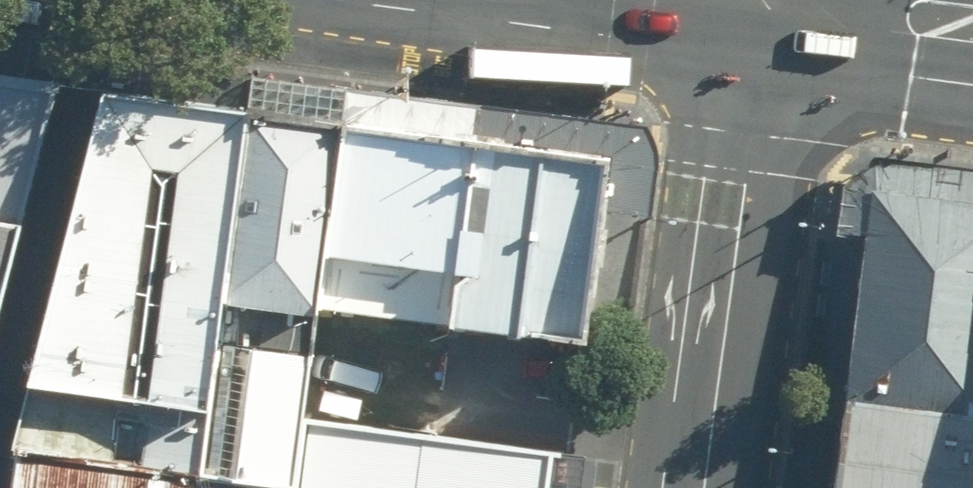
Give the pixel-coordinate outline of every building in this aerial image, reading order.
[(0,78),(0,349),(66,85),(0,78)] [(90,79),(38,426),(304,465),(310,403),(325,315),(342,124),(90,79)] [(607,160),(342,124),(325,315),(581,351),(607,160)] [(874,192),(843,487),(972,487),(972,205),(874,192)] [(310,403),(304,465),(300,487),(557,487),(564,436),(310,403)] [(38,426),(29,487),(300,487),(304,465),(38,426)]
